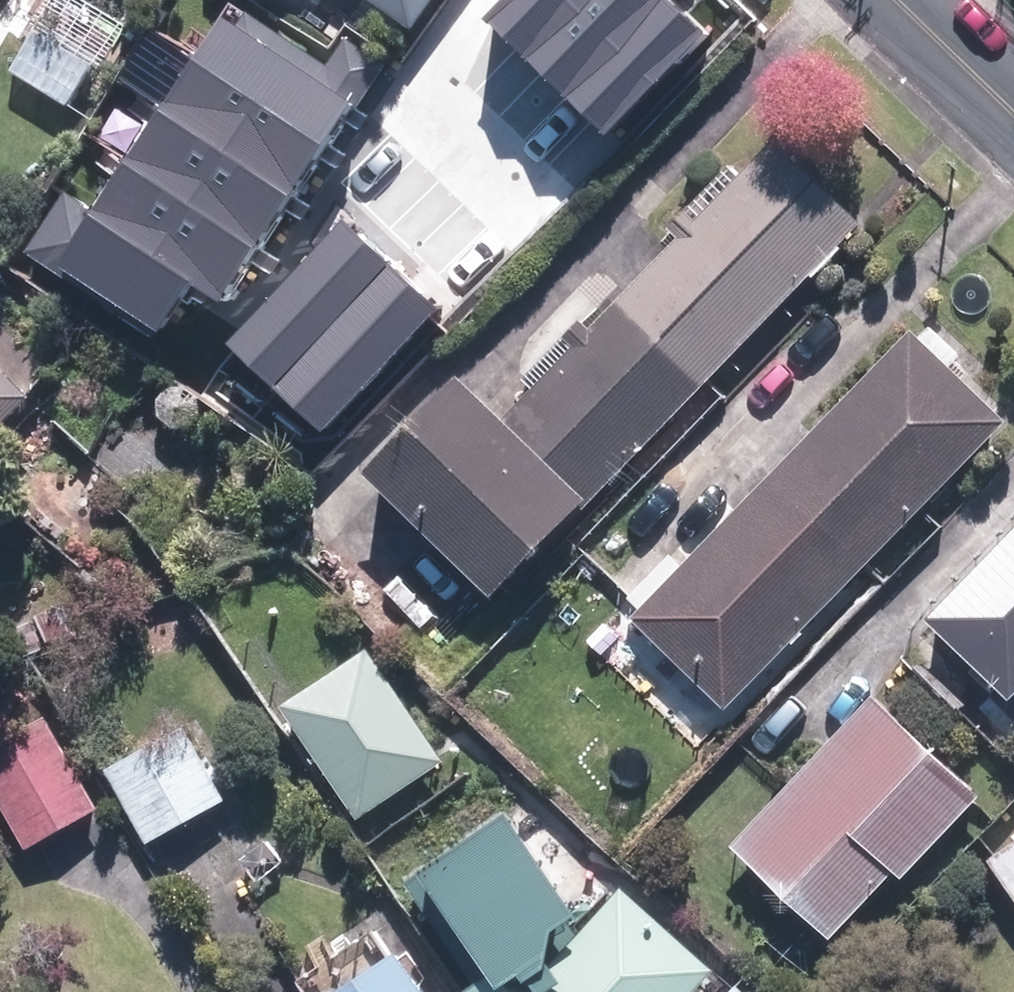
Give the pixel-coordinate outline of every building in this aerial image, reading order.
[(293,19),(307,0),(266,0),(293,19)] [(400,43),(432,0),(342,0),(400,43)] [(584,0),(499,0),(481,18),(525,61),(584,0)] [(664,0),(584,0),(525,61),(565,100),(664,0)] [(565,100),(602,136),(705,35),(669,0),(664,0),(565,100)] [(224,3),(189,56),(325,148),(382,64),(345,40),(324,70),(224,3)] [(189,56),(156,108),(290,195),(325,148),(189,56)] [(156,108),(120,161),(255,250),(290,195),(156,108)] [(353,472),(481,603),(856,226),(768,137),(487,412),(452,376),(353,472)] [(87,210),(194,283),(222,301),(255,250),(120,161),(87,210)] [(159,335),(194,283),(87,210),(65,195),(26,252),(64,278),(67,273),(159,335)] [(387,264),(339,220),(225,343),(273,387),(387,264)] [(435,308),(387,264),(273,387),(321,431),(435,308)] [(715,714),(996,419),(949,374),(969,354),(930,317),(909,339),(901,331),(684,560),(669,545),(617,599),(631,612),(620,623),(715,714)] [(27,408),(0,379),(0,434),(27,408)] [(921,625),(969,681),(983,669),(1013,706),(1013,512),(934,594),(944,605),(921,625)] [(363,652),(273,710),(347,824),(437,766),(363,652)] [(977,786),(865,688),(719,855),(830,953),(977,786)] [(0,731),(0,810),(26,857),(101,815),(41,708),(0,731)] [(100,768),(142,845),(227,799),(185,722),(100,768)] [(977,866),(1013,917),(1013,839),(977,866)] [(470,976),(457,991),(681,991),(703,967),(613,889),(539,974),(517,955),(486,990),(470,976)] [(333,991),(413,991),(387,954),(333,991)]
